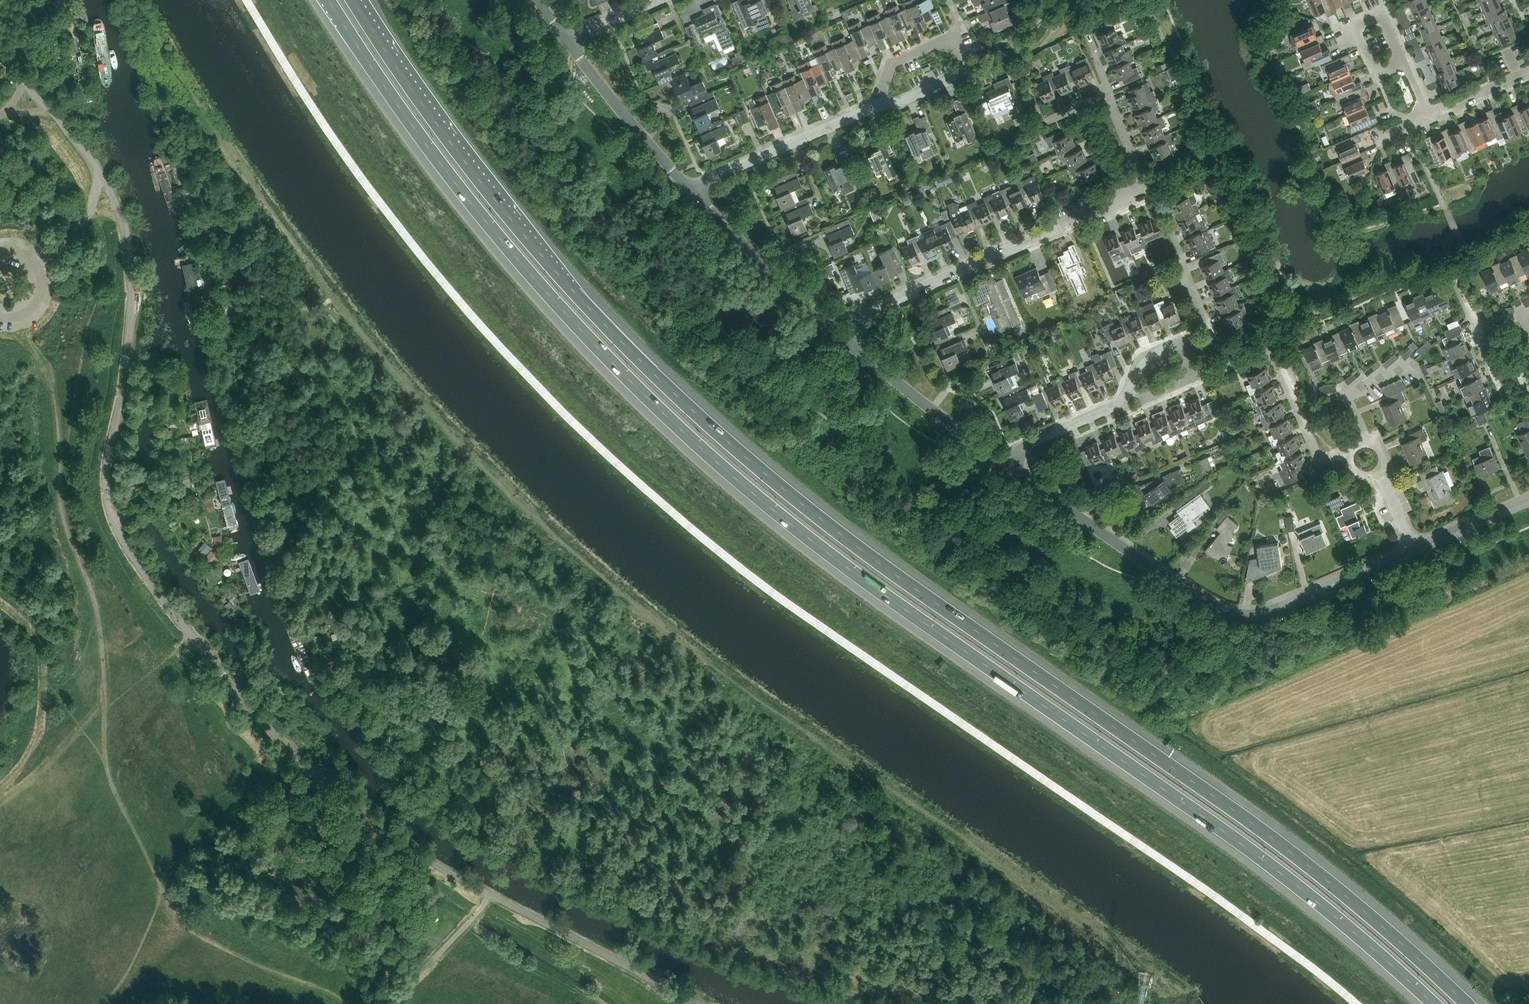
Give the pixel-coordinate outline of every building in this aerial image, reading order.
[(748,25),(757,22),(760,28),(769,24),(765,13),(767,12),(763,3),(767,1),(766,0),(736,0),(732,2),(743,28),(748,25)] [(792,10),(790,11),(792,17),(795,16),(797,20),(803,17),(804,14),(814,10),(814,12),(818,10),(816,4),(812,6),(809,0),(788,0),(792,10)] [(906,8),(914,26),(917,33),(927,29),(924,22),(933,18),(929,8),(933,6),(930,0),(924,0),(918,2),(917,0),(908,0),(904,2),(906,8)] [(985,12),(1004,4),(1002,0),(972,0),(974,6),(981,3),(985,12)] [(1328,16),(1335,13),(1332,7),(1329,0),(1309,0),(1315,15),(1326,10),(1328,16)] [(1332,7),(1343,3),(1345,9),(1352,6),(1349,0),(1329,0),(1332,7)] [(1412,12),(1428,4),(1426,0),(1409,0),(1410,2),(1408,3),(1412,12)] [(1482,12),(1500,4),(1499,1),(1501,0),(1480,0),(1478,1),(1482,12)] [(990,22),(994,32),(1012,24),(1008,14),(1014,12),(1009,2),(1004,4),(985,12),(978,15),(983,25),(990,22)] [(703,37),(715,32),(722,49),(733,45),(715,3),(702,9),(704,15),(693,20),(697,29),(700,28),(703,37)] [(1433,15),(1428,4),(1412,12),(1415,20),(1417,19),(1419,22),(1433,15)] [(1487,23),(1490,22),(1489,22),(1507,14),(1504,6),(1502,7),(1500,4),(1482,12),(1487,23)] [(914,26),(906,8),(900,11),(897,5),(885,10),(887,16),(888,16),(896,34),(895,34),(898,41),(908,37),(905,30),(914,26)] [(665,10),(657,13),(660,19),(667,16),(665,10)] [(888,16),(887,16),(881,19),(878,13),(866,18),(869,24),(877,42),(877,43),(880,50),(898,41),(895,34),(896,34),(888,16)] [(1494,33),(1514,24),(1511,16),(1508,17),(1507,14),(1489,22),(1490,22),(1494,33)] [(1418,25),(1421,34),(1438,26),(1433,15),(1419,22),(1420,24),(1418,25)] [(106,16),(90,18),(99,93),(115,91),(106,16)] [(1111,19),(1104,22),(1107,28),(1113,25),(1111,19)] [(861,58),(871,54),(867,47),(877,43),(877,42),(869,24),(862,27),(860,21),(847,27),(853,39),(861,58)] [(650,57),(657,54),(652,41),(663,36),(657,22),(634,32),(640,46),(638,47),(643,60),(650,57)] [(1494,33),(1499,44),(1517,36),(1516,33),(1518,32),(1514,24),(1494,33)] [(1297,53),(1301,51),(1319,43),(1325,41),(1322,34),(1317,36),(1312,26),(1294,34),(1291,35),(1292,46),(1294,46),(1297,53)] [(1427,41),(1428,44),(1442,37),(1438,26),(1421,34),(1425,42),(1427,41)] [(1112,43),(1114,48),(1122,45),(1127,43),(1122,33),(1118,35),(1114,28),(1097,35),(1102,47),(1112,43)] [(785,32),(773,37),(777,47),(789,42),(785,32)] [(853,39),(847,42),(844,36),(832,42),(834,47),(842,66),(845,73),(855,69),(852,62),(861,58),(853,39)] [(1447,48),(1442,37),(1428,44),(1429,46),(1427,47),(1431,56),(1447,48)] [(1324,53),(1319,43),(1301,51),(1305,61),(1302,63),(1305,70),(1332,58),(1329,51),(1324,53)] [(833,70),(842,66),(834,47),(828,50),(825,45),(813,50),(819,63),(827,81),(836,77),(833,70)] [(1121,65),(1129,62),(1134,60),(1130,50),(1125,52),(1122,45),(1114,48),(1104,52),(1109,64),(1119,60),(1121,65)] [(659,84),(671,79),(673,79),(673,78),(667,66),(679,60),(673,47),(657,54),(650,57),(643,60),(647,69),(654,67),(656,70),(653,71),(659,84)] [(1437,63),(1438,66),(1452,59),(1447,48),(1431,56),(1434,64),(1437,63)] [(742,50),(735,53),(739,63),(746,60),(742,50)] [(1328,71),(1333,81),(1351,73),(1346,63),(1352,60),(1349,54),(1321,65),(1324,72),(1328,71)] [(1090,82),(1089,80),(1094,77),(1086,58),(1076,62),(1078,66),(1071,69),(1074,78),(1078,87),(1090,82)] [(1437,69),(1440,78),(1455,71),(1455,72),(1457,71),(1452,59),(1438,66),(1439,68),(1437,69)] [(797,65),(803,78),(811,96),(820,92),(817,85),(827,81),(819,63),(812,66),(810,60),(797,65)] [(1112,69),(1115,77),(1117,81),(1126,76),(1129,82),(1141,77),(1137,67),(1132,69),(1129,62),(1121,65),(1112,69)] [(1061,74),(1054,77),(1057,85),(1061,94),(1073,89),(1069,80),(1074,78),(1071,69),(1069,65),(1059,69),(1061,74)] [(1457,78),(1455,72),(1455,71),(1440,78),(1442,80),(1439,81),(1443,90),(1464,81),(1462,76),(1457,78)] [(1044,81),(1037,84),(1045,102),(1056,97),(1052,87),(1057,85),(1054,77),(1052,72),(1042,76),(1044,81)] [(673,79),(671,79),(677,92),(679,91),(684,104),(689,102),(708,94),(702,80),(690,85),(685,73),(673,78),(673,79)] [(1333,93),(1336,99),(1364,88),(1361,81),(1355,83),(1351,73),(1333,81),(1333,82),(1329,83),(1330,93),(1333,93)] [(782,80),(795,112),(805,108),(802,101),(811,96),(803,78),(797,81),(794,75),(782,80)] [(1000,87),(986,93),(989,100),(976,105),(981,117),(1001,108),(1000,106),(1006,103),(1008,107),(1006,108),(1009,115),(1018,111),(1015,105),(1017,104),(1012,92),(1014,91),(1008,76),(997,81),(1000,87)] [(772,92),(765,95),(774,113),(783,109),(786,116),(795,112),(782,80),(770,86),(772,92)] [(1132,109),(1142,105),(1150,101),(1147,94),(1151,92),(1147,82),(1135,88),(1137,93),(1127,98),(1132,109)] [(1308,83),(1298,88),(1301,93),(1311,89),(1308,83)] [(1367,94),(1364,88),(1336,99),(1339,106),(1343,104),(1347,115),(1366,107),(1361,96),(1367,94)] [(693,117),(698,130),(712,123),(707,111),(718,106),(712,92),(708,94),(689,102),(695,116),(693,117)] [(779,126),(774,113),(765,95),(753,100),(756,106),(749,109),(757,127),(767,123),(770,130),(779,126)] [(954,118),(947,121),(955,139),(964,135),(967,142),(976,138),(968,118),(972,116),(964,98),(958,101),(963,112),(953,116),(954,118)] [(1154,99),(1150,101),(1142,105),(1144,110),(1135,115),(1140,126),(1149,122),(1157,118),(1154,111),(1159,109),(1154,99)] [(1528,128),(1528,106),(1520,110),(1518,104),(1511,107),(1513,113),(1521,131),(1523,135),(1528,132),(1528,129),(1528,128)] [(1370,117),(1366,107),(1347,115),(1352,125),(1348,127),(1351,133),(1379,122),(1376,115),(1370,117)] [(745,109),(733,114),(736,120),(742,117),(744,123),(750,121),(745,109)] [(1488,117),(1478,122),(1486,140),(1496,136),(1497,139),(1504,137),(1495,114),(1492,109),(1486,112),(1488,117)] [(1501,111),(1495,114),(1504,137),(1506,142),(1513,139),(1512,135),(1521,131),(1513,113),(1503,117),(1501,111)] [(913,131),(904,135),(913,155),(922,151),(925,158),(934,154),(929,143),(931,142),(927,133),(931,131),(925,116),(919,118),(924,129),(914,133),(913,131)] [(1147,143),(1157,139),(1164,135),(1161,128),(1166,126),(1162,116),(1157,118),(1149,122),(1152,127),(1142,131),(1147,143)] [(722,119),(712,123),(698,130),(704,143),(702,144),(708,157),(721,151),(716,138),(728,133),(722,119)] [(1467,126),(1465,121),(1458,124),(1460,129),(1461,129),(1468,147),(1470,151),(1477,148),(1475,144),(1486,140),(1478,122),(1467,126)] [(1459,152),(1468,147),(1461,129),(1460,129),(1450,133),(1448,128),(1441,131),(1442,132),(1444,136),(1452,155),(1453,159),(1460,156),(1459,152)] [(1070,147),(1070,148),(1075,146),(1070,134),(1061,138),(1058,132),(1046,138),(1050,148),(1054,146),(1057,153),(1070,147)] [(1452,155),(1444,136),(1442,132),(1434,135),(1435,136),(1432,137),(1431,135),(1424,138),(1436,166),(1443,163),(1442,159),(1452,155)] [(885,170),(887,177),(890,182),(898,178),(896,173),(897,173),(888,153),(892,151),(884,133),(878,136),(883,147),(873,151),(874,153),(868,156),(870,162),(867,163),(871,173),(875,172),(876,174),(885,170)] [(1169,133),(1164,135),(1157,139),(1159,144),(1149,148),(1154,160),(1166,155),(1167,159),(1174,157),(1169,145),(1173,143),(1169,133)] [(1342,160),(1361,152),(1356,142),(1362,140),(1359,133),(1331,145),(1334,152),(1338,151),(1342,160)] [(992,151),(987,140),(979,143),(984,154),(992,151)] [(184,220),(162,147),(146,152),(168,224),(184,220)] [(1069,168),(1082,163),(1087,160),(1082,149),(1072,153),(1070,148),(1070,147),(1057,153),(1062,163),(1066,161),(1069,168)] [(1366,150),(1361,152),(1342,160),(1338,162),(1341,169),(1345,167),(1350,178),(1368,170),(1363,159),(1369,157),(1366,150)] [(834,166),(824,170),(833,190),(842,186),(845,193),(854,189),(849,178),(852,177),(848,168),(852,166),(845,151),(839,153),(844,164),(835,168),(834,166)] [(1404,162),(1394,166),(1402,184),(1412,180),(1413,184),(1420,181),(1408,153),(1401,156),(1404,162)] [(1403,188),(1402,184),(1394,166),(1391,161),(1384,163),(1387,169),(1376,174),(1384,192),(1385,192),(1387,197),(1397,193),(1396,191),(1403,188)] [(1078,176),(1081,183),(1099,175),(1094,164),(1084,168),(1082,163),(1069,168),(1074,178),(1078,176)] [(778,195),(775,196),(781,209),(783,208),(795,202),(789,190),(801,185),(795,171),(772,181),(778,195)] [(1016,183),(1018,188),(1022,195),(1027,193),(1032,203),(1043,198),(1034,175),(1016,183)] [(908,181),(901,184),(905,191),(912,188),(908,181)] [(1009,186),(999,190),(1001,195),(1002,195),(1005,203),(1011,200),(1015,210),(1026,205),(1022,195),(1018,188),(1011,191),(1009,186)] [(985,202),(988,210),(994,208),(998,217),(1009,212),(1005,203),(1002,195),(1001,195),(999,190),(983,198),(985,202)] [(1188,218),(1196,215),(1200,213),(1200,212),(1199,209),(1196,203),(1197,200),(1194,193),(1189,195),(1188,197),(1171,205),(1176,216),(1185,212),(1188,218)] [(795,202),(783,208),(789,221),(787,222),(793,235),(806,229),(801,216),(813,211),(807,197),(795,202)] [(966,205),(968,210),(972,217),(977,215),(981,225),(992,220),(988,210),(985,202),(978,205),(976,201),(966,205)] [(976,227),(972,217),(968,210),(961,213),(959,208),(958,208),(956,204),(953,202),(946,205),(954,225),(960,222),(964,232),(976,227)] [(860,211),(855,214),(858,221),(864,219),(860,211)] [(1193,229),(1195,235),(1203,232),(1208,230),(1203,220),(1199,222),(1196,215),(1188,218),(1178,222),(1183,233),(1193,229)] [(848,219),(824,229),(830,243),(828,243),(834,257),(848,251),(842,238),(854,233),(848,219)] [(1139,224),(1143,234),(1147,242),(1154,239),(1156,243),(1165,239),(1160,227),(1154,229),(1150,219),(1139,224)] [(942,230),(935,233),(938,241),(942,250),(954,245),(950,236),(955,233),(950,221),(940,225),(942,230)] [(1122,232),(1126,241),(1130,249),(1137,246),(1139,251),(1149,246),(1147,242),(1143,234),(1137,236),(1133,227),(1122,232)] [(925,237),(918,240),(921,248),(927,261),(939,256),(933,243),(938,241),(935,233),(933,228),(923,232),(925,237)] [(1206,239),(1203,232),(1195,235),(1185,239),(1190,250),(1200,246),(1202,252),(1215,246),(1211,236),(1206,239)] [(1132,254),(1130,249),(1126,241),(1120,244),(1116,234),(1105,239),(1112,257),(1120,253),(1122,258),(1132,254)] [(921,248),(918,240),(916,236),(906,240),(908,244),(901,248),(909,265),(920,260),(916,250),(921,248)] [(1060,262),(1058,263),(1063,275),(1066,274),(1068,279),(1070,278),(1077,295),(1088,290),(1081,274),(1086,272),(1074,244),(1068,246),(1069,249),(1063,251),(1065,254),(1058,256),(1060,262)] [(1518,254),(1526,273),(1527,274),(1528,274),(1528,246),(1527,247),(1528,249),(1518,254)] [(871,271),(877,284),(891,279),(890,277),(903,271),(893,247),(879,253),(884,265),(871,271)] [(194,252),(177,255),(193,329),(210,326),(194,252)] [(1206,279),(1216,275),(1223,271),(1220,264),(1225,262),(1221,252),(1208,258),(1211,263),(1201,267),(1206,279)] [(1510,260),(1501,264),(1508,281),(1509,285),(1520,280),(1518,277),(1526,273),(1518,254),(1509,258),(1510,260)] [(1499,285),(1508,281),(1501,264),(1500,262),(1490,266),(1491,268),(1481,272),(1491,293),(1501,288),(1499,285)] [(832,263),(824,266),(827,272),(834,269),(832,263)] [(854,264),(840,270),(850,294),(863,288),(864,290),(877,284),(871,271),(859,276),(854,264)] [(1036,268),(1016,277),(1025,297),(1037,291),(1040,297),(1053,291),(1045,273),(1040,275),(1036,268)] [(1214,296),(1223,292),(1231,288),(1228,281),(1232,279),(1228,269),(1223,271),(1216,275),(1218,280),(1208,284),(1214,296)] [(1164,272),(1156,276),(1158,281),(1167,277),(1164,272)] [(1015,326),(1022,323),(1002,278),(996,281),(996,282),(993,283),(992,279),(975,287),(976,290),(970,292),(977,306),(990,300),(987,293),(989,292),(995,306),(996,306),(1000,316),(997,318),(1001,327),(1014,322),(1015,326)] [(1450,304),(1441,285),(1432,289),(1433,291),(1424,295),(1431,312),(1430,312),(1432,316),(1442,311),(1441,308),(1450,304)] [(1221,313),(1230,308),(1238,305),(1235,298),(1240,296),(1235,286),(1231,288),(1223,292),(1225,297),(1216,301),(1221,313)] [(1424,295),(1423,293),(1413,297),(1414,299),(1404,303),(1413,324),(1424,319),(1422,316),(1430,312),(1431,312),(1424,295)] [(1163,300),(1153,304),(1159,317),(1165,314),(1170,326),(1182,321),(1173,301),(1165,304),(1163,300)] [(42,303),(33,311),(37,316),(47,308),(42,303)] [(1243,303),(1238,305),(1230,308),(1233,314),(1223,318),(1228,330),(1246,322),(1242,315),(1247,313),(1244,306),(1243,303)] [(1135,309),(1139,316),(1142,324),(1148,322),(1152,331),(1163,326),(1159,317),(1153,304),(1142,309),(1141,307),(1135,309)] [(1404,324),(1396,305),(1386,309),(1387,311),(1378,315),(1385,332),(1386,336),(1397,331),(1395,328),(1404,324)] [(935,344),(937,343),(955,335),(949,322),(955,320),(949,306),(926,316),(931,330),(929,331),(935,344)] [(1378,315),(1377,313),(1368,317),(1369,319),(1359,323),(1366,340),(1368,344),(1378,339),(1377,336),(1385,332),(1378,315)] [(1122,324),(1125,331),(1131,329),(1135,338),(1147,333),(1142,324),(1139,316),(1132,319),(1130,315),(1120,319),(1122,324)] [(1340,331),(1348,351),(1349,352),(1359,347),(1358,344),(1366,340),(1359,323),(1358,321),(1349,325),(1350,327),(1340,331)] [(1125,331),(1122,324),(1115,327),(1113,322),(1103,326),(1108,339),(1114,336),(1118,346),(1130,341),(1125,331)] [(1447,359),(1451,357),(1468,350),(1464,340),(1466,339),(1460,325),(1445,331),(1447,336),(1442,338),(1446,347),(1442,348),(1447,359)] [(1332,337),(1323,341),(1330,359),(1331,362),(1342,358),(1340,354),(1348,351),(1340,331),(1331,335),(1332,337)] [(955,335),(937,343),(943,356),(941,357),(947,370),(960,364),(955,351),(967,346),(961,332),(955,335)] [(1321,362),(1330,359),(1323,341),(1322,339),(1312,343),(1313,345),(1304,350),(1312,370),(1323,366),(1321,362)] [(1428,340),(1416,350),(1419,355),(1432,345),(1428,340)] [(1408,347),(1409,348),(1412,352),(1417,347),(1413,343),(1408,347)] [(1455,378),(1459,376),(1476,369),(1468,350),(1451,357),(1454,366),(1451,367),(1455,378)] [(1110,351),(1100,355),(1097,353),(1092,355),(1095,362),(1101,375),(1103,380),(1114,375),(1110,365),(1116,363),(1110,351)] [(999,394),(1002,393),(1016,387),(1011,374),(1020,370),(1013,356),(990,367),(996,380),(994,381),(999,394)] [(1088,371),(1081,374),(1084,382),(1088,392),(1099,387),(1095,377),(1101,375),(1095,362),(1086,367),(1088,371)] [(1420,365),(1424,375),(1429,373),(1424,363),(1420,365)] [(1246,386),(1250,395),(1263,390),(1260,384),(1270,380),(1265,369),(1247,376),(1251,384),(1246,386)] [(1463,397),(1467,395),(1484,387),(1476,369),(1459,376),(1462,385),(1459,386),(1463,397)] [(1064,382),(1067,390),(1071,399),(1082,394),(1078,385),(1084,382),(1081,374),(1079,370),(1069,374),(1071,379),(1064,382)] [(1067,390),(1064,382),(1062,377),(1052,381),(1054,386),(1046,389),(1054,407),(1065,402),(1061,392),(1067,390)] [(1016,387),(1002,393),(1007,406),(1005,407),(1011,421),(1025,415),(1019,402),(1031,397),(1025,383),(1016,387)] [(207,463),(223,459),(205,385),(189,389),(207,463)] [(1258,412),(1262,410),(1270,407),(1268,401),(1277,397),(1272,386),(1263,390),(1250,395),(1258,412)] [(1492,406),(1484,387),(1467,395),(1470,403),(1467,405),(1471,415),(1475,414),(1484,410),(1491,407),(1492,406)] [(1401,391),(1387,397),(1389,403),(1383,406),(1391,425),(1405,419),(1399,404),(1406,401),(1401,391)] [(1042,392),(1033,396),(1036,404),(1046,400),(1042,392)] [(1191,413),(1195,420),(1202,417),(1204,422),(1214,418),(1208,405),(1203,408),(1199,398),(1187,403),(1191,413)] [(1270,427),(1277,424),(1275,418),(1285,414),(1279,402),(1270,407),(1262,410),(1258,412),(1264,426),(1265,429),(1270,427)] [(1174,420),(1178,428),(1185,425),(1187,429),(1197,425),(1195,420),(1191,413),(1186,415),(1182,405),(1170,410),(1174,420)] [(182,406),(175,409),(179,419),(186,416),(182,406)] [(1496,418),(1491,407),(1484,410),(1488,421),(1496,418)] [(1484,410),(1475,414),(1479,425),(1488,421),(1484,410)] [(1180,432),(1178,428),(1174,420),(1169,422),(1165,413),(1153,418),(1157,427),(1161,435),(1168,432),(1170,437),(1180,432)] [(1517,423),(1520,429),(1523,428),(1524,432),(1518,435),(1527,456),(1528,455),(1528,420),(1528,418),(1517,423)] [(1272,446),(1277,444),(1285,440),(1282,435),(1292,431),(1287,419),(1277,424),(1270,427),(1273,434),(1268,436),(1272,446)] [(1136,425),(1140,435),(1144,442),(1151,439),(1153,444),(1163,440),(1161,435),(1157,427),(1152,430),(1148,420),(1136,425)] [(1146,447),(1144,442),(1140,435),(1135,437),(1131,427),(1119,432),(1123,442),(1127,450),(1134,447),(1136,451),(1146,447)] [(1412,440),(1403,444),(1412,464),(1426,457),(1420,443),(1427,440),(1422,428),(1409,434),(1412,440)] [(1102,440),(1106,449),(1110,457),(1117,454),(1119,459),(1129,454),(1127,450),(1123,442),(1118,444),(1114,435),(1102,440)] [(1275,453),(1280,463),(1292,457),(1290,452),(1299,448),(1294,436),(1285,440),(1277,444),(1280,451),(1275,453)] [(1110,457),(1106,449),(1101,451),(1097,442),(1085,447),(1093,465),(1100,461),(1102,466),(1112,462),(1110,457)] [(1481,455),(1472,459),(1480,476),(1499,468),(1489,446),(1479,451),(1481,455)] [(1301,453),(1292,457),(1280,463),(1282,470),(1279,471),(1285,485),(1296,480),(1294,477),(1299,474),(1297,469),(1306,465),(1301,453)] [(1207,456),(1195,462),(1200,475),(1198,476),(1199,476),(1215,469),(1213,469),(1207,457),(1208,457),(1207,456)] [(225,465),(209,469),(228,542),(244,538),(225,465)] [(1422,480),(1417,482),(1419,488),(1425,486),(1434,508),(1446,503),(1447,504),(1453,502),(1453,500),(1452,496),(1450,496),(1448,492),(1452,491),(1443,470),(1439,472),(1436,466),(1419,473),(1422,480)] [(1179,468),(1134,488),(1140,501),(1148,498),(1152,503),(1161,496),(1159,493),(1185,482),(1179,468)] [(1210,508),(1200,494),(1210,486),(1206,481),(1185,497),(1188,502),(1177,510),(1180,514),(1169,523),(1172,527),(1170,529),(1176,537),(1187,529),(1188,531),(1196,525),(1193,521),(1210,508)] [(207,484),(197,486),(199,494),(209,491),(207,484)] [(212,493),(200,496),(202,507),(215,505),(212,493)] [(1344,506),(1341,497),(1329,501),(1332,511),(1344,506)] [(1357,534),(1358,536),(1367,532),(1361,518),(1358,519),(1355,511),(1362,508),(1359,501),(1340,509),(1343,514),(1336,517),(1341,529),(1342,529),(1341,527),(1347,525),(1350,531),(1349,531),(1351,537),(1357,534)] [(1220,533),(1205,550),(1206,554),(1221,560),(1220,562),(1221,565),(1224,566),(1228,565),(1229,562),(1228,558),(1232,546),(1228,544),(1227,544),(1235,535),(1232,533),(1238,525),(1228,516),(1230,513),(1224,508),(1215,520),(1220,524),(1216,529),(1220,533)] [(1293,516),(1285,517),(1288,531),(1294,530),(1298,533),(1306,553),(1327,544),(1322,532),(1324,532),(1320,523),(1298,533),(1295,530),(1293,516)] [(216,543),(224,540),(221,533),(213,536),(216,543)] [(256,615),(271,609),(244,539),(229,544),(256,615)] [(198,549),(205,554),(213,546),(205,540),(198,549)] [(1249,559),(1247,575),(1253,577),(1253,579),(1271,571),(1270,567),(1274,567),(1275,569),(1282,566),(1278,543),(1257,546),(1259,558),(1249,559)] [(211,550),(204,560),(210,564),(217,554),(211,550)] [(279,623),(311,692),(326,685),(294,616),(279,623)] [(334,659),(329,662),(334,671),(339,668),(334,659)]
